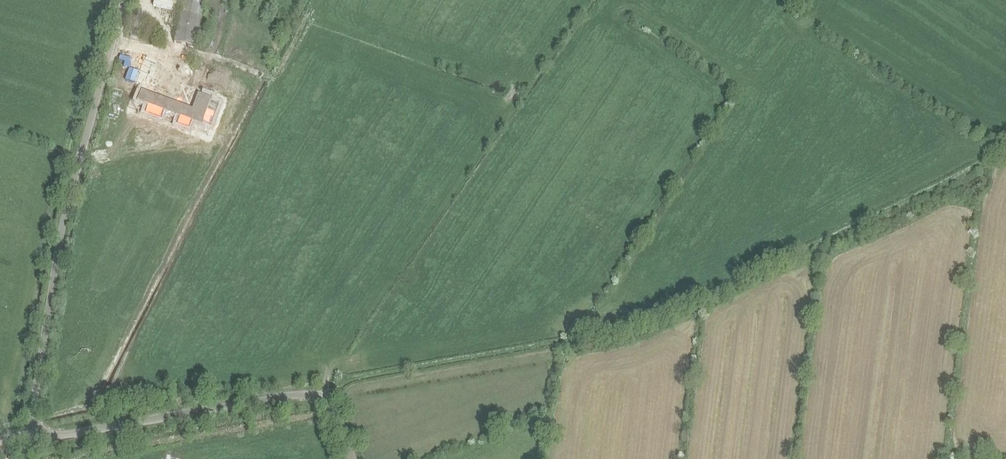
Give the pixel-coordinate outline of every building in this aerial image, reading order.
[(204,0),(181,0),(173,41),(195,46),(204,0)] [(145,56),(133,84),(144,89),(156,60),(145,56)] [(138,88),(134,99),(144,103),(142,110),(157,116),(159,110),(175,116),(172,123),(184,128),(187,121),(196,125),(197,123),(205,126),(214,105),(206,102),(207,99),(203,98),(197,111),(191,109),(189,114),(188,116),(177,111),(179,105),(138,88)]
